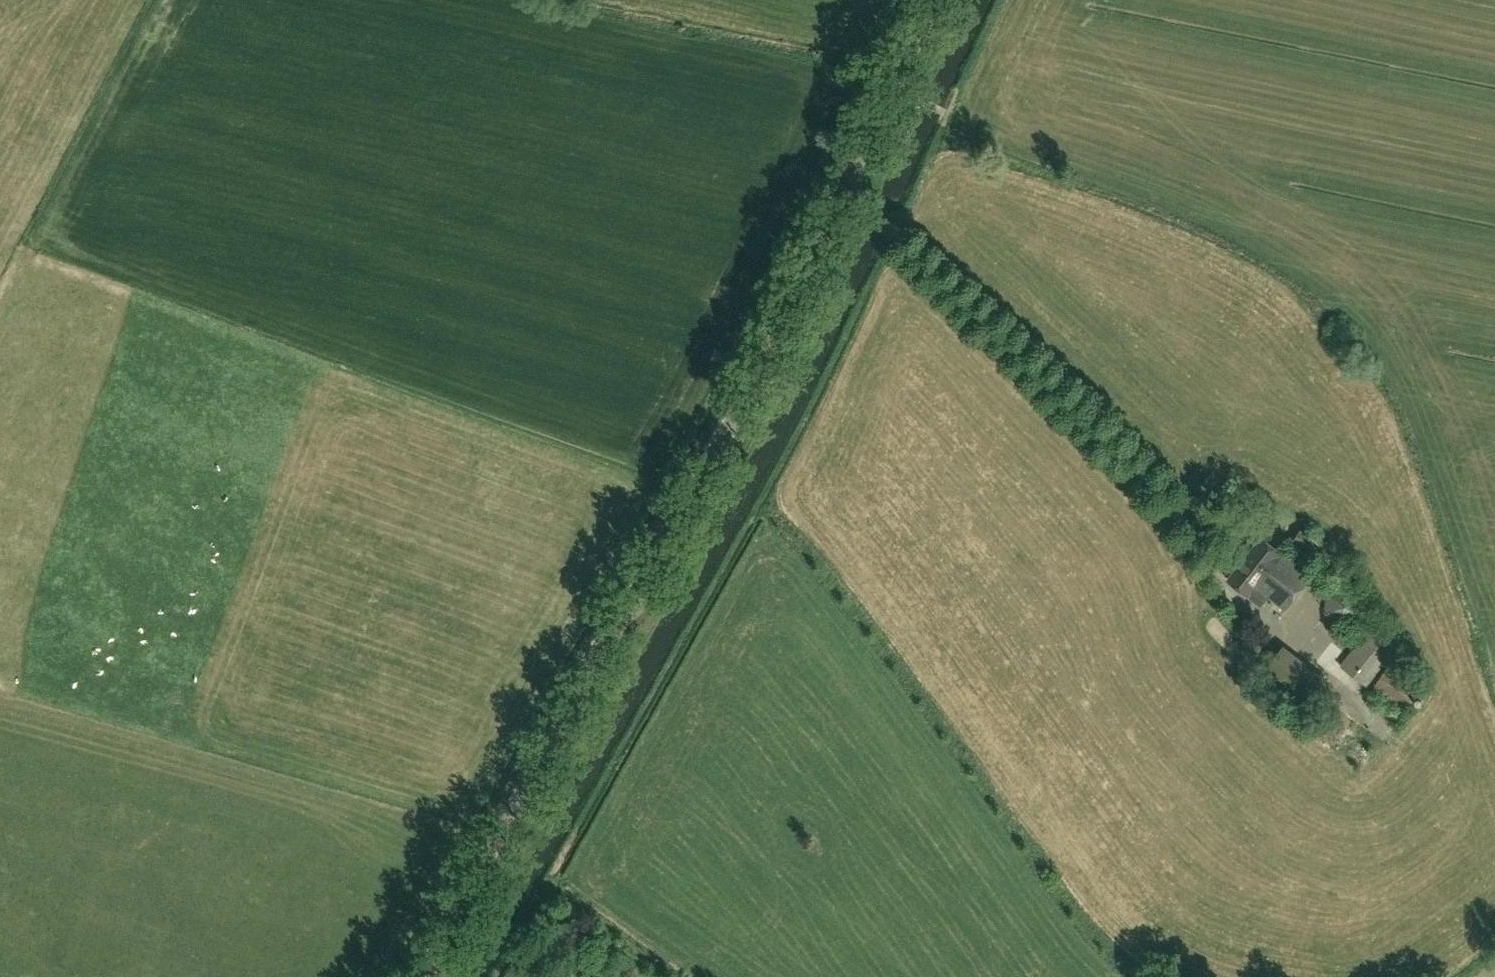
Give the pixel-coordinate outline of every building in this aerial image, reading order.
[(1285,610),(1311,576),(1261,537),(1228,580),(1260,605),(1267,596),(1285,610)] [(1361,620),(1364,597),(1346,583),(1327,593),(1324,615),(1341,629),(1361,620)] [(1366,686),(1399,641),(1373,622),(1340,667),(1366,686)] [(1281,649),(1258,677),(1269,686),(1291,658),(1281,649)] [(1371,691),(1405,713),(1423,683),(1389,662),(1371,691)] [(563,956),(549,963),(554,974),(568,968),(563,956)]
